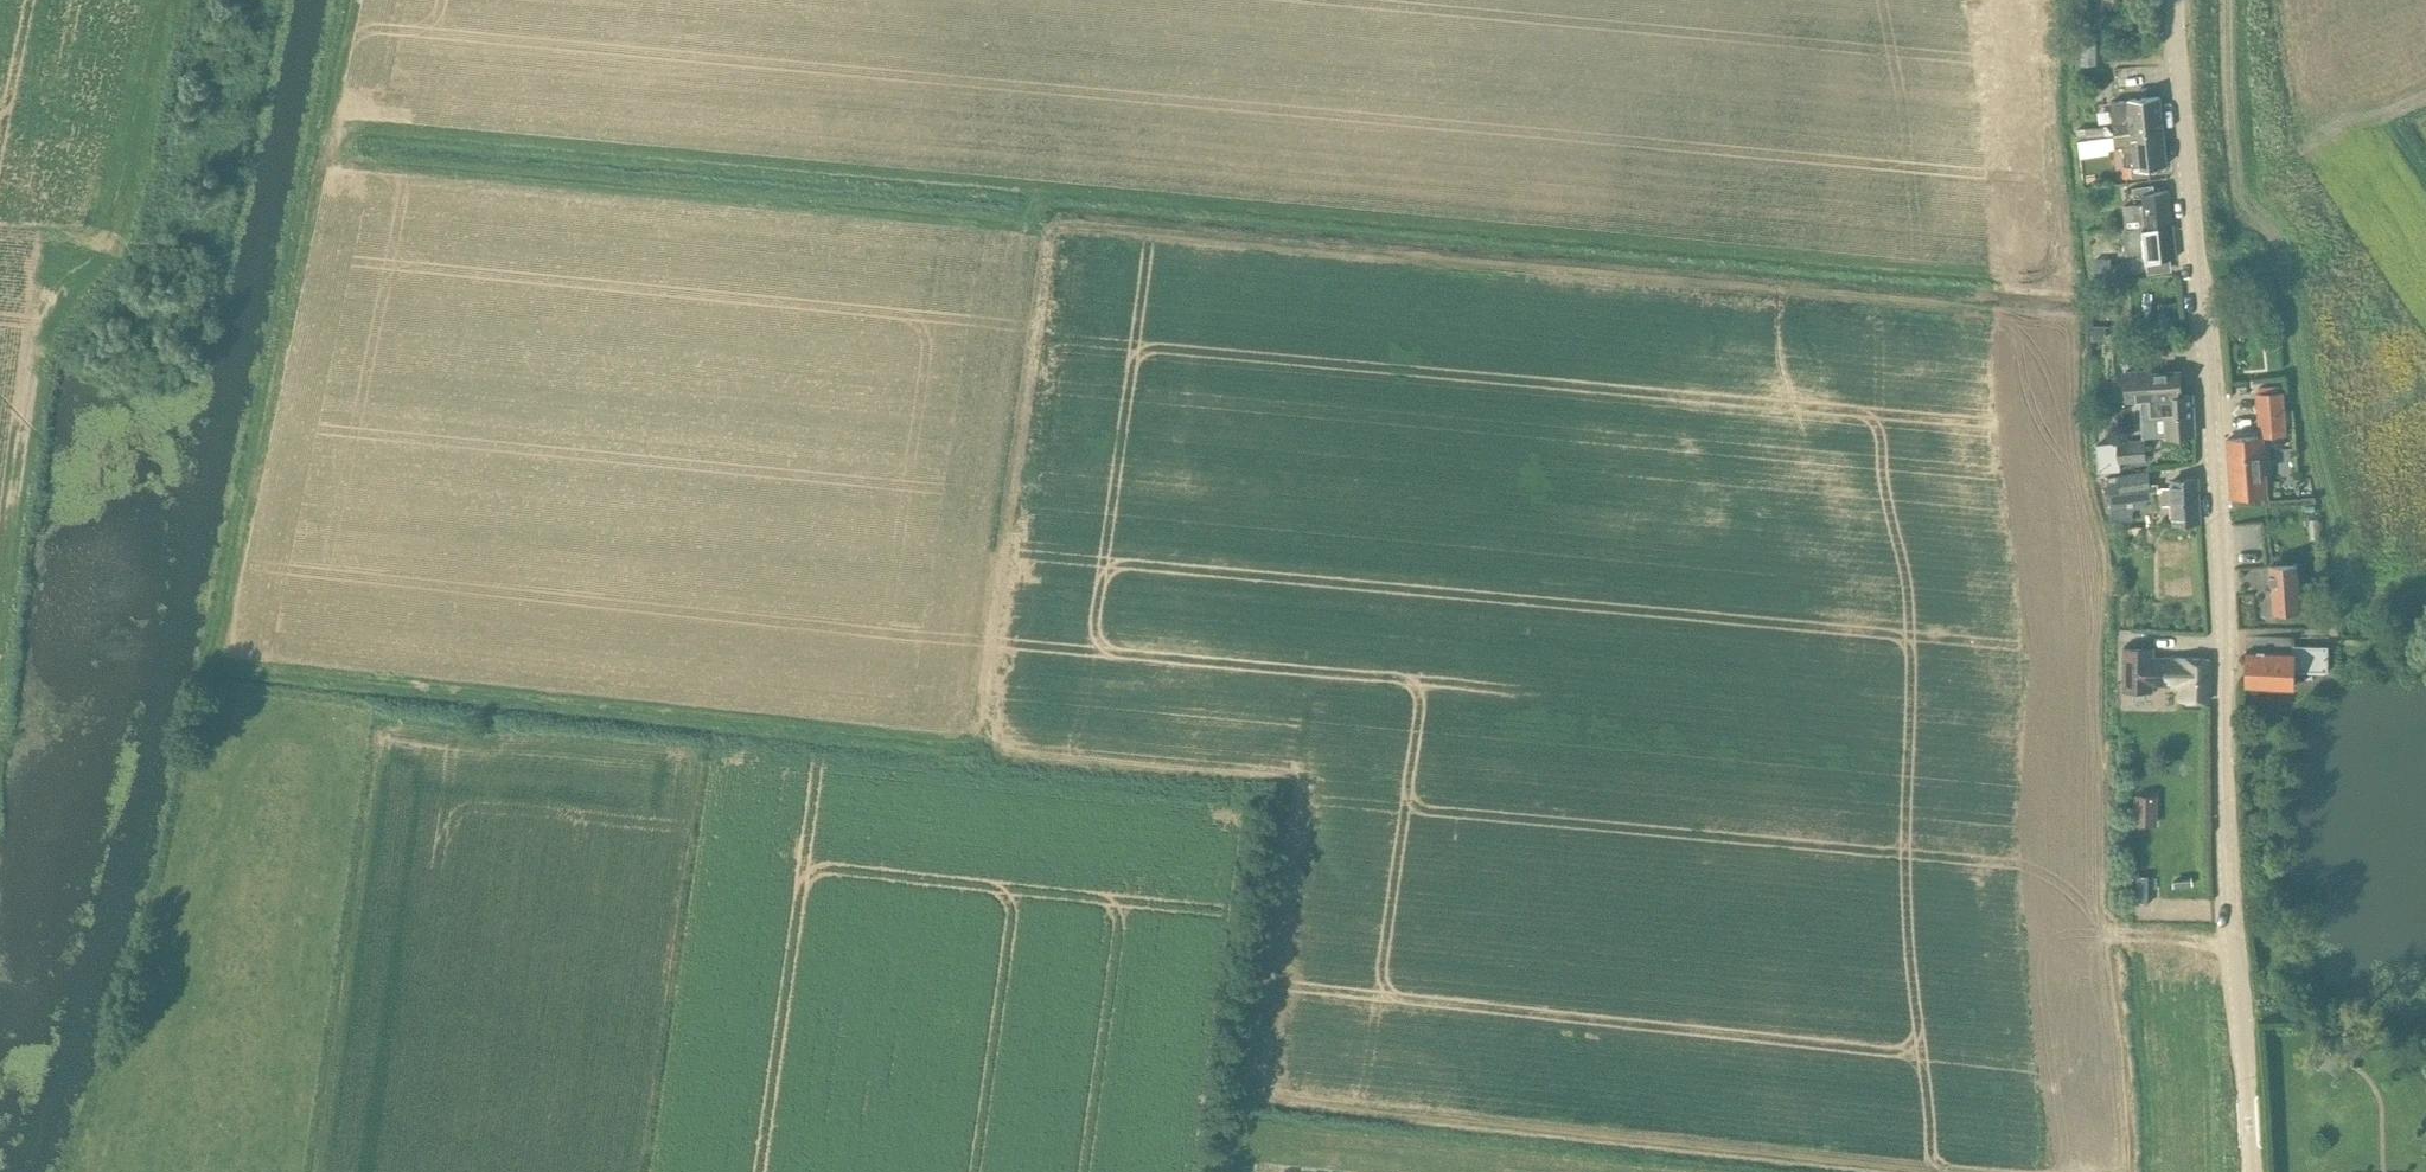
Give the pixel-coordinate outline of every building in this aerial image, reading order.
[(2096,36),(2080,36),(2081,65),(2097,65),(2096,36)] [(2160,96),(2137,99),(2112,101),(2115,134),(2115,135),(2164,130),(2160,96)] [(2077,128),(2078,139),(2106,136),(2105,125),(2077,128)] [(2115,135),(2106,136),(2107,149),(2108,149),(2115,148),(2115,146),(2117,146),(2124,145),(2125,165),(2126,167),(2132,167),(2133,177),(2150,175),(2149,166),(2167,164),(2164,130),(2115,135)] [(2106,139),(2073,142),(2074,154),(2107,151),(2106,139)] [(2127,228),(2172,224),(2169,190),(2155,192),(2154,185),(2134,187),(2135,198),(2145,197),(2145,206),(2125,208),(2127,228)] [(2169,258),(2175,257),(2176,257),(2172,224),(2127,228),(2130,254),(2149,252),(2151,271),(2170,269),(2169,258)] [(2111,258),(2094,259),(2096,280),(2113,279),(2111,258)] [(2244,299),(2239,305),(2240,313),(2246,317),(2253,317),(2258,311),(2257,303),(2251,298),(2244,299)] [(2168,436),(2195,435),(2193,394),(2182,395),(2180,371),(2152,372),(2151,368),(2125,369),(2126,399),(2151,397),(2152,410),(2167,409),(2168,436)] [(2259,385),(2259,393),(2262,431),(2287,429),(2285,391),(2279,391),(2279,384),(2259,385)] [(2263,437),(2251,437),(2228,439),(2232,497),(2267,495),(2263,437)] [(2099,470),(2121,469),(2121,461),(2127,461),(2147,459),(2146,441),(2106,444),(2097,445),(2099,470)] [(2108,478),(2111,505),(2112,522),(2134,520),(2134,508),(2149,506),(2148,501),(2155,501),(2155,491),(2160,490),(2160,483),(2151,483),(2150,471),(2108,478)] [(2198,478),(2174,480),(2176,523),(2200,521),(2198,478)] [(2318,518),(2308,519),(2310,538),(2320,537),(2318,518)] [(2271,573),(2270,573),(2270,583),(2272,583),(2274,612),(2302,610),(2298,562),(2271,564),(2271,573)] [(2295,637),(2247,637),(2247,685),(2270,685),(2295,685),(2295,672),(2329,672),(2329,645),(2295,645),(2295,637)] [(2123,644),(2122,690),(2153,690),(2153,684),(2170,685),(2181,685),(2180,699),(2185,699),(2194,700),(2199,700),(2209,700),(2210,659),(2186,659),(2174,658),(2171,658),(2171,657),(2154,656),(2154,645),(2123,644)]
